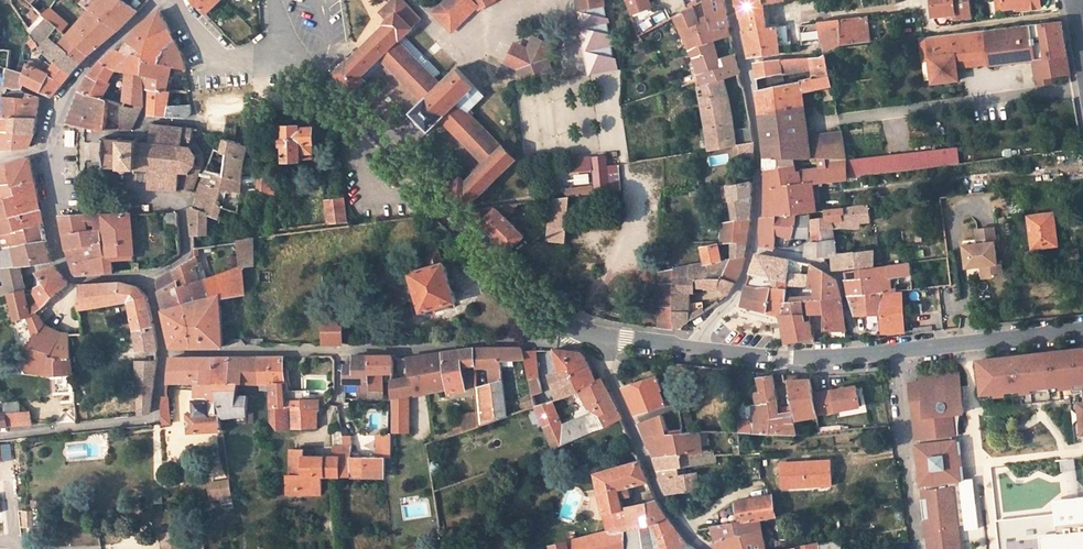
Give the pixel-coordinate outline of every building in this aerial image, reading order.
[(94,11),(119,30),(123,27),(133,16),(138,11),(123,0),(85,0),(82,3),(94,11)] [(220,0),(193,0),(194,1),(206,14),(220,0)] [(368,27),(365,0),(347,0),(351,29),(368,27)] [(381,12),(387,18),(399,8),(415,25),(421,19),(402,0),(393,0),(381,12)] [(435,12),(453,31),(478,7),(480,9),(496,0),(447,0),(435,12)] [(580,10),(605,6),(604,0),(578,0),(580,10)] [(630,16),(639,13),(637,6),(648,3),(647,0),(624,0),(630,16)] [(664,7),(670,19),(675,16),(697,4),(704,0),(677,0),(664,7)] [(708,13),(710,21),(700,23),(697,17),(694,10),(699,8),(697,4),(675,16),(691,48),(707,44),(706,42),(709,41),(717,39),(727,36),(731,35),(725,0),(706,0),(708,13)] [(970,0),(932,0),(933,15),(947,14),(956,13),(956,16),(970,15),(971,14),(970,0)] [(996,1),(1003,0),(1004,8),(1017,7),(1026,6),(1027,9),(1042,7),(1041,0),(996,0),(996,1)] [(650,9),(648,3),(637,6),(639,13),(650,9)] [(764,17),(762,4),(762,3),(738,6),(739,11),(743,20),(764,17)] [(581,27),(609,22),(608,18),(607,18),(605,6),(580,10),(578,10),(581,27)] [(46,10),(43,8),(41,12),(57,27),(63,31),(67,22),(49,8),(46,10)] [(467,181),(462,177),(450,189),(464,203),(468,207),(472,203),(516,160),(467,111),(484,94),(458,67),(441,84),(434,77),(439,73),(404,36),(413,28),(413,27),(415,25),(399,8),(387,18),(389,20),(386,24),(387,25),(361,49),(349,61),(348,60),(337,70),(336,71),(341,76),(354,90),(365,80),(366,79),(362,76),(381,59),(423,101),(412,112),(413,113),(421,121),(429,129),(429,130),(435,124),(441,119),(481,160),(484,164),(467,181)] [(50,37),(57,27),(41,12),(37,9),(30,17),(39,27),(32,35),(39,45),(40,48),(53,59),(57,61),(58,62),(71,73),(75,69),(80,64),(81,62),(50,37)] [(94,11),(72,35),(70,37),(91,53),(93,52),(113,35),(119,30),(94,11)] [(166,49),(175,42),(173,37),(163,19),(159,11),(146,21),(141,24),(133,34),(125,47),(122,46),(118,50),(122,53),(145,57),(160,62),(166,49)] [(710,21),(708,13),(697,17),(700,23),(710,21)] [(776,41),(774,27),(765,28),(764,17),(743,20),(745,30),(748,46),(750,56),(778,54),(776,41)] [(819,23),(800,25),(803,45),(822,42),(828,50),(841,44),(869,42),(867,25),(880,23),(879,17),(866,19),(866,17),(819,21),(819,23)] [(1030,25),(1034,60),(1037,78),(1070,74),(1062,21),(1030,25)] [(613,46),(616,45),(614,34),(611,33),(609,22),(581,27),(590,74),(621,69),(618,57),(615,57),(613,46)] [(1034,60),(1030,25),(986,30),(989,56),(990,64),(990,65),(1034,60)] [(776,41),(788,40),(786,26),(774,27),(776,41)] [(32,35),(26,27),(24,28),(27,36),(25,38),(27,41),(26,43),(31,48),(39,45),(32,35)] [(68,35),(63,31),(57,27),(50,37),(81,62),(83,60),(84,60),(87,56),(91,53),(70,37),(68,35)] [(989,56),(986,30),(927,37),(930,59),(933,83),(958,80),(957,68),(955,60),(989,56)] [(547,73),(552,71),(548,59),(554,45),(534,36),(528,48),(516,43),(506,63),(518,69),(523,82),(547,73)] [(930,59),(927,37),(920,38),(923,60),(930,59)] [(716,68),(726,66),(723,57),(721,57),(717,39),(709,41),(716,68)] [(736,54),(723,57),(726,66),(716,68),(709,41),(706,42),(707,44),(691,48),(692,51),(699,78),(699,88),(725,78),(739,74),(740,73),(736,54)] [(175,42),(166,49),(160,62),(172,64),(185,66),(184,58),(182,56),(175,42)] [(116,68),(130,72),(126,102),(144,106),(144,89),(142,77),(145,57),(122,53),(118,50),(116,50),(110,55),(104,60),(102,60),(93,70),(89,75),(80,91),(102,98),(111,82),(105,80),(112,70),(114,72),(116,68)] [(799,93),(803,91),(832,85),(826,55),(822,57),(794,58),(797,71),(814,67),(815,74),(813,74),(813,78),(801,81),(802,85),(784,89),(768,93),(767,88),(759,90),(761,115),(800,107),(799,93)] [(990,64),(989,56),(955,60),(957,68),(990,64)] [(152,90),(152,88),(166,91),(172,64),(160,62),(145,57),(142,77),(144,89),(152,90)] [(783,73),(797,71),(794,58),(781,59),(783,73)] [(783,73),(781,59),(756,63),(755,64),(757,79),(783,73)] [(27,73),(7,68),(5,76),(4,85),(16,89),(23,88),(24,85),(24,81),(33,86),(49,94),(53,96),(55,91),(61,85),(71,73),(58,62),(54,67),(46,62),(42,70),(38,69),(40,65),(31,60),(28,64),(27,73)] [(13,132),(13,117),(2,116),(4,98),(4,85),(5,76),(0,75),(0,131),(13,132)] [(754,142),(750,119),(741,120),(742,130),(735,131),(732,122),(725,78),(699,88),(702,102),(709,146),(705,146),(705,150),(741,144),(754,142)] [(356,95),(367,85),(365,80),(354,90),(356,95)] [(784,89),(783,85),(767,88),(768,93),(784,89)] [(169,91),(166,91),(152,88),(152,90),(150,114),(185,118),(192,113),(191,108),(191,105),(167,106),(169,91)] [(834,100),(832,89),(832,88),(823,90),(825,101),(834,100)] [(95,128),(106,130),(109,99),(102,98),(80,91),(75,103),(72,111),(67,123),(77,124),(84,125),(89,127),(95,128)] [(13,117),(38,118),(38,115),(39,110),(40,98),(29,93),(26,100),(4,98),(2,116),(13,117)] [(126,105),(123,104),(121,130),(132,131),(142,110),(126,105)] [(810,154),(812,154),(811,148),(810,141),(809,140),(805,140),(801,111),(800,107),(761,115),(763,135),(766,157),(792,158),(810,159),(810,154)] [(805,140),(809,140),(806,112),(801,111),(805,140)] [(276,112),(259,113),(259,123),(276,122),(276,112)] [(37,126),(38,118),(13,117),(13,132),(36,133),(37,126)] [(741,120),(732,122),(735,131),(742,130),(741,120)] [(193,139),(193,129),(187,128),(188,126),(187,125),(183,128),(172,126),(171,123),(169,122),(169,126),(155,124),(153,121),(151,122),(152,124),(153,127),(154,128),(153,143),(140,141),(141,138),(138,138),(138,141),(124,139),(122,137),(120,138),(122,139),(107,138),(105,135),(103,137),(106,140),(106,165),(104,168),(104,169),(108,167),(114,167),(117,167),(123,167),(121,170),(121,171),(124,170),(132,170),(133,169),(137,169),(137,171),(140,172),(140,169),(151,170),(151,186),(148,188),(149,190),(151,188),(163,189),(163,191),(167,191),(167,189),(176,190),(179,192),(182,191),(184,191),(194,192),(203,167),(205,160),(203,153),(193,139)] [(285,160),(302,159),(302,152),(314,152),(314,145),(315,145),(314,127),(302,127),(302,126),(283,127),(285,160)] [(0,131),(0,149),(6,149),(24,147),(30,147),(30,146),(32,142),(36,133),(13,132),(0,131)] [(242,192),(244,166),(246,157),(248,146),(226,139),(223,151),(229,154),(226,177),(207,171),(203,182),(224,190),(241,194),(242,192)] [(835,142),(836,146),(823,147),(824,154),(818,155),(818,159),(821,159),(825,159),(846,160),(842,141),(835,142)] [(753,159),(754,142),(741,144),(741,158),(753,159)] [(818,155),(824,154),(823,147),(811,148),(812,154),(810,154),(810,159),(818,159),(818,155)] [(710,155),(710,165),(729,164),(728,154),(710,155)] [(606,166),(605,156),(572,159),(573,171),(595,169),(596,187),(608,186),(606,166)] [(246,157),(244,166),(242,192),(255,194),(256,176),(257,158),(246,157)] [(826,171),(794,171),(792,158),(766,157),(766,175),(766,187),(812,186),(827,184),(826,171)] [(17,194),(16,187),(35,180),(33,169),(30,158),(9,164),(0,167),(0,200),(17,194)] [(827,184),(842,182),(847,181),(847,179),(846,160),(825,159),(825,165),(826,171),(827,184)] [(464,171),(465,174),(462,177),(467,181),(484,164),(481,160),(473,168),(467,166),(464,171)] [(606,166),(608,186),(609,192),(621,190),(619,165),(606,166)] [(271,188),(271,177),(256,176),(255,194),(275,195),(276,188),(271,188)] [(733,215),(730,216),(731,221),(751,218),(751,176),(742,176),(741,182),(716,187),(719,201),(730,200),(733,215)] [(11,232),(43,223),(38,194),(35,180),(16,187),(17,194),(0,200),(0,235),(11,232)] [(221,206),(239,213),(241,194),(224,190),(203,182),(197,201),(192,215),(194,236),(209,234),(208,213),(218,216),(221,206)] [(583,187),(584,194),(593,192),(592,185),(583,187)] [(765,217),(789,213),(808,213),(811,212),(815,212),(812,186),(766,187),(766,199),(765,217)] [(567,189),(567,196),(584,194),(583,187),(567,189)] [(552,200),(548,241),(566,242),(567,228),(570,197),(565,198),(552,200)] [(347,222),(344,200),(325,202),(328,224),(347,222)] [(515,204),(495,206),(507,218),(518,207),(515,204)] [(510,250),(525,236),(507,218),(495,206),(470,209),(490,229),(510,250)] [(871,222),(870,206),(845,208),(826,210),(827,217),(814,219),(813,230),(813,231),(813,238),(813,241),(812,242),(808,245),(807,255),(818,256),(824,255),(835,253),(837,253),(835,238),(834,228),(833,220),(843,219),(844,226),(849,226),(852,229),(861,228),(860,223),(871,222)] [(167,213),(167,233),(179,233),(178,212),(171,213),(167,213)] [(798,230),(800,223),(792,223),(791,225),(786,225),(789,213),(765,217),(762,217),(761,233),(762,246),(776,249),(776,248),(776,245),(781,246),(787,248),(794,237),(798,230)] [(85,226),(94,225),(95,230),(102,228),(106,228),(105,214),(85,214),(66,215),(62,215),(65,234),(86,231),(85,226)] [(102,228),(103,240),(107,239),(108,245),(105,245),(106,256),(129,255),(129,259),(135,259),(131,214),(120,214),(109,214),(105,214),(106,228),(102,228)] [(1057,246),(1052,214),(1027,218),(1031,250),(1057,246)] [(810,231),(810,216),(801,216),(800,223),(798,230),(794,237),(799,237),(810,237),(810,231)] [(723,241),(732,240),(747,239),(751,218),(731,221),(723,223),(723,241)] [(45,230),(43,223),(11,232),(13,239),(0,241),(2,249),(14,246),(14,247),(29,243),(47,240),(45,230)] [(973,267),(987,264),(994,263),(997,276),(1010,272),(1007,260),(1003,261),(998,241),(1000,241),(997,225),(979,229),(982,243),(968,246),(973,267)] [(103,240),(102,228),(95,230),(86,231),(65,234),(66,242),(67,250),(104,243),(103,240)] [(238,239),(239,242),(241,266),(243,266),(254,264),(254,237),(238,239)] [(746,247),(747,239),(732,240),(732,257),(745,255),(746,247)] [(10,294),(26,291),(25,288),(26,288),(23,275),(22,275),(20,266),(35,265),(51,262),(52,260),(50,250),(47,240),(29,243),(14,247),(14,246),(2,249),(0,249),(0,261),(1,266),(3,267),(8,286),(4,286),(4,285),(0,286),(0,287),(2,295),(10,293),(10,294)] [(105,245),(104,243),(67,250),(72,264),(75,272),(78,275),(84,275),(95,274),(92,259),(106,256),(105,245)] [(423,245),(426,256),(437,253),(435,246),(430,248),(429,244),(423,245)] [(704,263),(720,260),(716,244),(701,247),(704,263)] [(846,253),(847,269),(874,266),(874,250),(846,253)] [(1075,266),(1075,251),(1066,251),(1065,266),(1075,266)] [(437,253),(426,256),(424,257),(427,269),(408,276),(420,314),(423,313),(423,315),(428,314),(427,312),(452,303),(453,303),(442,264),(440,264),(437,253)] [(842,269),(847,269),(846,253),(837,253),(835,253),(835,268),(840,269),(842,269)] [(112,273),(114,273),(112,260),(129,259),(129,255),(106,256),(109,272),(112,273)] [(658,269),(658,280),(673,281),(673,276),(689,278),(718,277),(733,284),(739,269),(745,255),(732,257),(720,260),(704,263),(658,269)] [(788,279),(790,261),(757,255),(751,271),(756,273),(766,275),(776,278),(786,279),(788,279)] [(95,274),(109,272),(106,256),(92,259),(95,274)] [(213,296),(207,278),(200,280),(197,271),(196,265),(199,264),(197,257),(196,256),(191,259),(191,260),(175,271),(184,305),(189,303),(213,296)] [(896,292),(895,287),(892,288),(891,277),(912,274),(911,263),(874,268),(863,269),(864,278),(854,280),(852,271),(844,272),(845,277),(849,295),(881,292),(881,293),(896,292)] [(994,263),(987,264),(990,277),(997,276),(994,263)] [(813,267),(804,264),(803,285),(811,288),(813,267)] [(34,288),(44,308),(59,292),(67,286),(68,282),(68,280),(62,274),(56,266),(39,272),(34,288)] [(243,266),(241,266),(207,278),(213,296),(189,303),(194,346),(225,346),(221,296),(244,293),(243,266)] [(806,303),(841,298),(837,282),(829,280),(825,279),(824,275),(823,274),(820,269),(813,267),(811,288),(816,288),(815,297),(807,298),(806,303)] [(205,269),(197,271),(200,280),(207,278),(205,269)] [(854,280),(864,278),(863,269),(852,271),(854,280)] [(158,281),(165,310),(184,305),(175,271),(171,273),(158,281)] [(766,314),(770,288),(785,290),(785,286),(786,279),(776,278),(766,275),(756,273),(751,271),(743,294),(741,309),(753,311),(766,314)] [(658,280),(658,306),(673,306),(673,327),(674,327),(706,312),(720,301),(716,297),(701,299),(689,302),(689,295),(693,295),(693,285),(703,285),(704,289),(716,288),(725,295),(733,284),(718,277),(689,278),(673,276),(673,281),(658,280)] [(896,292),(914,290),(912,280),(895,284),(895,287),(896,292)] [(155,326),(147,296),(145,294),(143,291),(141,289),(139,287),(135,286),(129,284),(122,282),(116,282),(101,283),(81,283),(81,284),(83,302),(79,303),(80,309),(130,300),(139,349),(158,350),(155,326)] [(800,294),(803,294),(803,288),(802,288),(785,286),(785,290),(782,316),(804,317),(800,303),(800,294)] [(782,316),(785,290),(770,288),(766,314),(768,314),(782,316)] [(26,291),(10,294),(18,345),(31,345),(47,326),(37,313),(31,315),(26,291)] [(855,313),(865,313),(882,307),(881,295),(881,293),(881,292),(849,295),(853,307),(856,311),(855,313)] [(884,332),(904,331),(902,314),(907,313),(907,293),(881,295),(882,307),(883,317),(883,330),(884,332)] [(841,298),(806,303),(810,313),(826,315),(826,331),(843,331),(843,337),(846,338),(846,335),(847,334),(847,333),(847,332),(846,331),(845,330),(842,300),(841,298)] [(189,303),(184,305),(165,310),(168,324),(173,346),(194,346),(189,303)] [(804,317),(810,313),(806,303),(800,303),(804,317)] [(673,327),(673,306),(658,306),(658,327),(673,327)] [(865,313),(866,320),(883,317),(882,307),(865,313)] [(695,326),(704,321),(701,315),(692,320),(695,326)] [(805,325),(804,317),(782,316),(783,327),(787,345),(812,341),(810,324),(805,325)] [(866,320),(868,331),(883,330),(883,317),(866,320)] [(341,319),(322,319),(323,344),(342,344),(341,327),(346,327),(345,319),(341,320),(341,319)] [(31,345),(14,372),(51,376),(71,374),(68,336),(47,326),(31,345)] [(474,363),(474,366),(487,365),(489,383),(476,387),(476,391),(479,426),(505,416),(501,359),(524,357),(522,351),(525,351),(521,347),(504,347),(488,348),(473,349),(474,363)] [(984,397),(1021,393),(1023,403),(1071,398),(1076,443),(1082,442),(1082,348),(1051,352),(1051,355),(1036,356),(1036,354),(979,361),(984,397)] [(456,433),(479,426),(476,391),(465,392),(460,363),(474,363),(473,349),(443,353),(444,388),(449,386),(450,390),(456,433)] [(527,376),(537,374),(533,350),(525,351),(522,351),(524,357),(527,376)] [(538,376),(537,374),(527,376),(528,384),(530,392),(532,400),(535,407),(543,426),(557,420),(553,406),(551,400),(560,397),(578,391),(580,390),(579,388),(595,381),(593,376),(583,355),(579,351),(553,350),(559,370),(538,376)] [(409,357),(413,377),(416,394),(426,391),(437,390),(444,388),(443,353),(409,357)] [(369,357),(368,355),(351,356),(351,367),(347,367),(346,384),(369,384),(369,379),(369,373),(369,357)] [(375,373),(394,372),(394,356),(369,357),(369,373),(375,373)] [(215,384),(222,418),(238,416),(238,423),(247,423),(248,396),(237,395),(239,383),(258,383),(258,357),(228,358),(229,383),(215,384)] [(261,383),(272,384),(272,390),(272,407),(290,406),(303,406),(302,397),(303,397),(303,390),(288,391),(288,381),(284,381),(283,362),(288,362),(287,361),(285,360),(284,357),(258,357),(258,383),(261,383)] [(215,384),(229,383),(228,358),(169,360),(168,383),(197,383),(196,403),(194,403),(194,415),(188,416),(189,433),(224,430),(222,418),(215,384)] [(158,361),(138,361),(140,415),(147,414),(150,413),(151,409),(157,370),(158,361)] [(593,376),(595,381),(601,379),(598,373),(593,376)] [(920,378),(921,382),(923,399),(912,401),(914,422),(959,419),(961,413),(964,412),(963,405),(965,394),(965,386),(961,386),(960,373),(920,378)] [(413,377),(399,379),(401,396),(408,396),(416,394),(413,377)] [(745,405),(741,406),(740,406),(738,419),(739,428),(739,435),(740,435),(796,436),(793,426),(779,426),(773,383),(773,377),(758,379),(760,393),(755,394),(757,409),(745,410),(745,405)] [(669,407),(667,400),(664,401),(660,392),(662,391),(657,378),(623,390),(636,417),(669,407)] [(602,426),(609,423),(621,419),(601,379),(595,381),(579,388),(580,390),(578,391),(590,413),(562,427),(559,419),(557,420),(543,426),(555,449),(567,441),(579,436),(594,428),(602,426)] [(818,418),(818,416),(814,396),(811,383),(804,384),(799,384),(798,381),(795,381),(794,384),(789,384),(788,385),(796,422),(818,418)] [(910,383),(912,401),(923,399),(921,382),(910,383)] [(678,404),(671,383),(662,386),(667,400),(669,407),(676,405),(678,404)] [(387,395),(384,395),(384,390),(373,390),(373,386),(369,386),(369,390),(369,399),(387,400),(387,395)] [(857,388),(834,393),(837,412),(818,416),(818,418),(861,408),(857,388)] [(369,399),(369,390),(361,390),(361,399),(369,399)] [(834,393),(814,396),(818,416),(837,412),(834,393)] [(392,433),(407,434),(408,396),(401,396),(394,397),(394,401),(392,433)] [(318,428),(318,413),(322,409),(327,402),(326,398),(310,397),(303,397),(302,397),(303,406),(290,406),(290,409),(291,428),(318,428)] [(553,406),(562,403),(560,397),(551,400),(553,406)] [(715,435),(718,435),(718,429),(716,398),(701,402),(678,410),(684,434),(715,435)] [(31,425),(30,411),(20,412),(20,402),(5,403),(5,413),(6,427),(31,425)] [(290,406),(272,407),(273,421),(279,429),(291,428),(290,409),(290,406)] [(710,454),(708,441),(715,441),(715,435),(684,434),(668,435),(662,416),(638,425),(645,440),(649,451),(652,459),(653,459),(710,454)] [(952,436),(959,435),(958,426),(959,419),(914,422),(916,440),(920,439),(921,445),(917,445),(919,462),(921,462),(922,467),(920,468),(922,484),(926,484),(926,490),(922,490),(923,495),(955,490),(954,481),(961,480),(959,466),(963,465),(961,454),(958,455),(956,441),(953,441),(952,436)] [(604,432),(611,428),(609,423),(602,426),(604,432)] [(344,441),(343,436),(342,430),(333,430),(334,457),(351,457),(352,446),(344,446),(339,446),(338,442),(344,441)] [(392,457),(392,434),(378,434),(377,457),(351,457),(351,476),(386,477),(386,465),(393,465),(393,457),(392,457)] [(352,446),(352,436),(343,436),(344,441),(344,446),(352,446)] [(568,445),(580,440),(579,436),(567,441),(568,445)] [(289,474),(289,489),(302,489),(302,486),(312,486),(312,492),(322,492),(322,476),(351,476),(351,457),(334,457),(312,456),(312,450),(305,450),(305,449),(292,449),(292,474),(289,474)] [(661,471),(681,469),(716,464),(716,465),(733,464),(733,457),(715,458),(715,453),(710,454),(653,459),(657,469),(661,471)] [(628,486),(649,481),(640,462),(597,474),(609,531),(552,545),(553,548),(626,548),(626,531),(650,526),(667,517),(657,499),(654,493),(647,497),(649,502),(623,508),(621,498),(631,496),(628,486)] [(782,489),(800,488),(830,486),(829,463),(780,465),(782,489)] [(662,475),(662,478),(681,475),(681,469),(661,471),(662,475)] [(667,496),(673,496),(695,493),(692,474),(681,475),(662,478),(660,481),(667,496)] [(210,499),(232,495),(228,477),(206,482),(210,499)] [(955,490),(959,525),(965,525),(966,530),(979,528),(974,479),(961,480),(954,481),(955,490)] [(719,487),(706,489),(706,493),(712,492),(713,495),(720,494),(719,487)] [(926,519),(928,544),(934,548),(962,548),(959,525),(955,490),(923,495),(923,500),(922,500),(924,519),(926,519)] [(1055,500),(1057,513),(1019,518),(997,520),(998,525),(1000,548),(1082,548),(1082,496),(1055,500)] [(760,522),(776,519),(772,497),(738,503),(741,524),(760,522)] [(33,510),(23,511),(24,527),(34,526),(33,510)] [(657,548),(663,545),(664,548),(696,548),(686,543),(675,528),(667,517),(650,526),(626,531),(626,548),(649,548),(657,548)] [(738,534),(763,530),(760,522),(741,524),(713,529),(720,542),(738,534)] [(783,548),(779,528),(766,528),(766,531),(767,537),(770,548),(782,548),(783,548)] [(763,530),(738,534),(720,542),(715,544),(720,548),(767,548),(763,530)] [(180,533),(158,535),(159,548),(182,548),(180,533)] [(894,542),(895,547),(909,545),(908,536),(898,538),(899,542),(894,542)]
